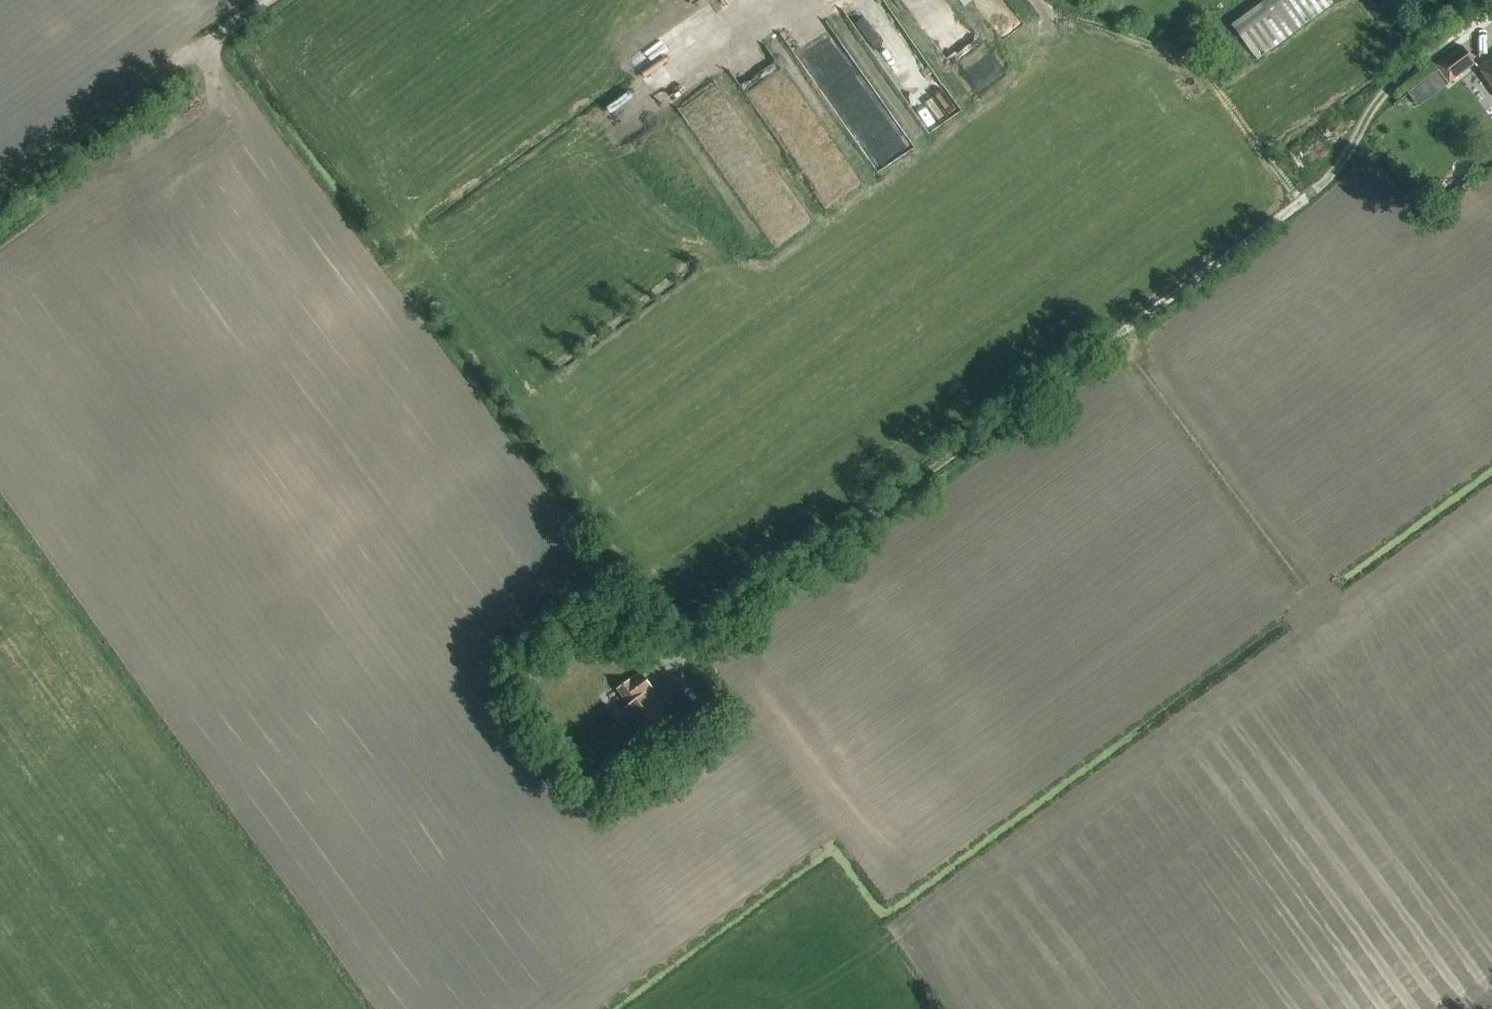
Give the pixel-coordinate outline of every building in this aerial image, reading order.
[(1230,26),(1256,61),(1333,4),(1330,0),(1265,0),(1230,26)] [(1400,0),(1390,0),(1403,18),(1410,13),(1400,0)] [(1448,84),(1476,64),(1462,45),(1435,66),(1448,84)] [(1477,67),(1491,88),(1491,57),(1477,67)] [(934,74),(904,98),(931,132),(961,109),(934,74)] [(730,179),(774,246),(809,223),(747,127),(730,139),(748,167),(730,179)] [(646,744),(673,724),(649,692),(652,690),(639,674),(617,691),(628,706),(621,711),(646,744)]
